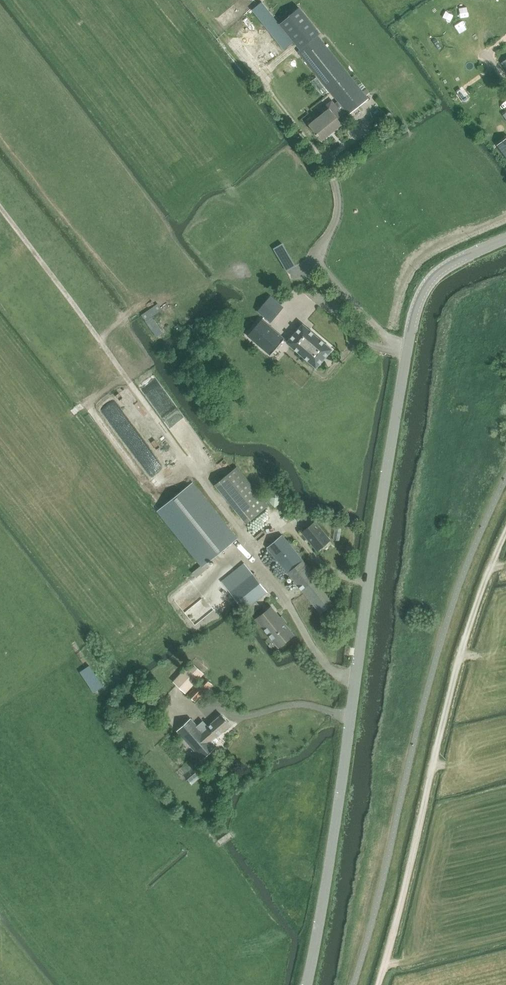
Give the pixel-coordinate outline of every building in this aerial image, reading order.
[(300,48),(298,50),(338,100),(335,103),(332,100),(320,110),(323,114),(309,125),(322,141),(343,124),(338,119),(343,114),(340,110),(344,107),(349,114),(368,98),(366,95),(363,91),(318,35),(320,32),(294,0),(262,0),(300,48)] [(454,49),(443,52),(446,61),(457,58),(454,49)] [(497,75),(491,79),(494,83),(500,79),(497,75)] [(327,91),(316,76),(311,80),(323,95),(327,91)] [(460,88),(456,91),(462,98),(466,95),(460,88)] [(382,115),(376,120),(380,125),(386,120),(382,115)] [(496,145),(505,157),(505,138),(496,145)] [(295,266),(290,258),(282,263),(287,271),(295,266)] [(271,296),(258,311),(270,322),(284,307),(271,296)] [(142,315),(158,336),(165,331),(153,317),(164,309),(159,302),(142,315)] [(262,320),(248,335),(271,355),(284,340),(262,320)] [(303,324),(287,342),(316,367),(332,349),(303,324)] [(270,505),(239,465),(216,483),(247,523),(270,505)] [(156,510),(202,566),(193,574),(197,578),(209,568),(206,563),(238,538),(193,482),(156,510)] [(280,486),(267,493),(274,506),(286,500),(280,486)] [(311,543),(318,551),(331,541),(316,522),(304,532),(312,543),(311,543)] [(321,614),(336,601),(283,535),(277,539),(271,544),(267,547),(321,614)] [(246,611),(260,599),(268,592),(245,563),(222,582),(246,611)] [(251,617),(261,608),(257,602),(246,611),(251,617)] [(279,647),(295,635),(286,624),(287,623),(282,616),(281,617),(272,606),(256,619),(279,647)] [(186,693),(205,673),(192,662),(174,682),(186,693)] [(95,692),(105,685),(91,664),(81,671),(95,692)] [(196,702),(212,684),(204,677),(201,681),(202,682),(189,695),(196,702)] [(217,737),(230,725),(222,715),(208,727),(203,721),(197,726),(190,719),(177,731),(203,760),(216,748),(210,741),(216,736),(217,737)] [(198,772),(190,778),(193,783),(201,776),(198,772)]
